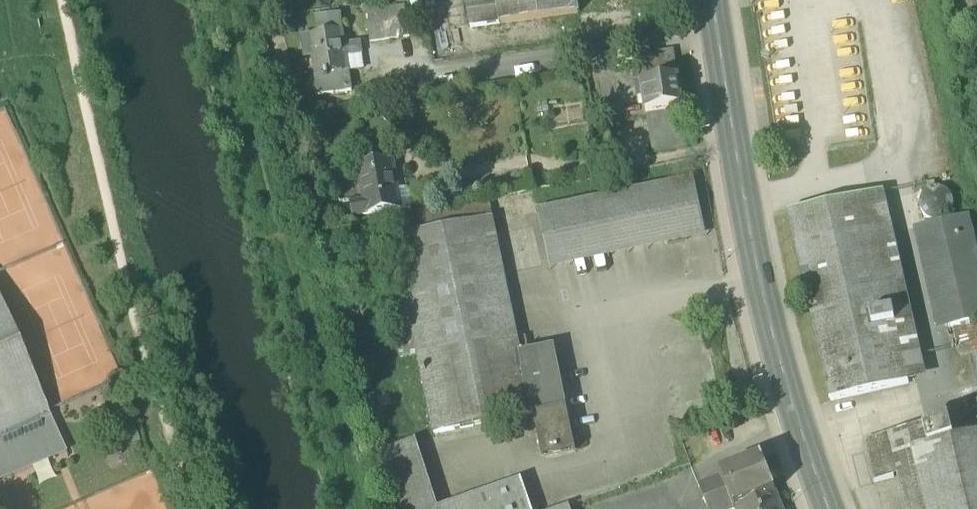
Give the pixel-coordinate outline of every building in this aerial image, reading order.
[(357,9),(379,6),(378,0),(356,0),(357,9)] [(466,0),(470,29),(580,13),(578,0),(468,0),(466,0)] [(408,4),(367,10),(372,40),(413,33),(408,4)] [(313,20),(316,36),(342,32),(340,16),(313,20)] [(316,36),(310,37),(313,61),(316,77),(348,72),(344,48),(342,32),(316,36)] [(313,61),(310,37),(300,39),(303,62),(313,61)] [(358,46),(344,48),(348,72),(361,70),(358,46)] [(641,85),(677,80),(673,52),(637,58),(641,85)] [(351,96),(348,72),(316,77),(319,100),(351,96)] [(641,85),(634,86),(637,102),(642,101),(644,114),(646,114),(682,107),(677,80),(641,85)] [(688,148),(682,107),(646,114),(653,153),(688,148)] [(353,220),(367,218),(367,216),(404,210),(411,208),(414,207),(416,204),(416,201),(415,197),(413,195),(411,193),(408,193),(408,190),(400,191),(395,161),(356,168),(362,202),(351,204),(353,220)] [(695,178),(538,212),(550,271),(707,237),(695,178)] [(953,202),(949,195),(947,193),(944,191),(941,190),(936,189),(935,189),(929,191),(923,197),(920,204),(921,213),(926,219),(934,223),(942,222),(949,218),(953,210),(953,202)] [(867,197),(909,383),(927,379),(884,194),(867,197)] [(831,401),(909,383),(867,197),(789,214),(831,401)] [(489,199),(389,218),(393,239),(493,219),(489,199)] [(493,219),(393,239),(414,339),(418,356),(434,436),(533,415),(522,356),(522,355),(493,219)] [(926,229),(949,326),(976,319),(976,299),(958,221),(926,229)] [(0,304),(0,435),(48,414),(0,304)] [(414,339),(397,343),(401,360),(418,356),(414,339)] [(555,349),(522,356),(533,415),(552,412),(557,425),(570,422),(555,349)] [(557,425),(552,412),(533,415),(543,461),(577,454),(570,422),(557,425)] [(0,435),(0,475),(63,448),(48,414),(0,435)] [(927,508),(976,508),(976,435),(954,441),(949,421),(865,441),(875,483),(895,478),(918,472),(927,508)] [(416,443),(378,456),(396,508),(438,508),(416,443)] [(721,477),(734,508),(739,508),(776,494),(762,461),(721,477)] [(918,472),(895,478),(902,508),(927,508),(918,472)] [(721,477),(699,486),(708,508),(734,508),(721,477)] [(446,508),(531,508),(522,482),(446,508)] [(739,508),(782,508),(776,494),(739,508)]
